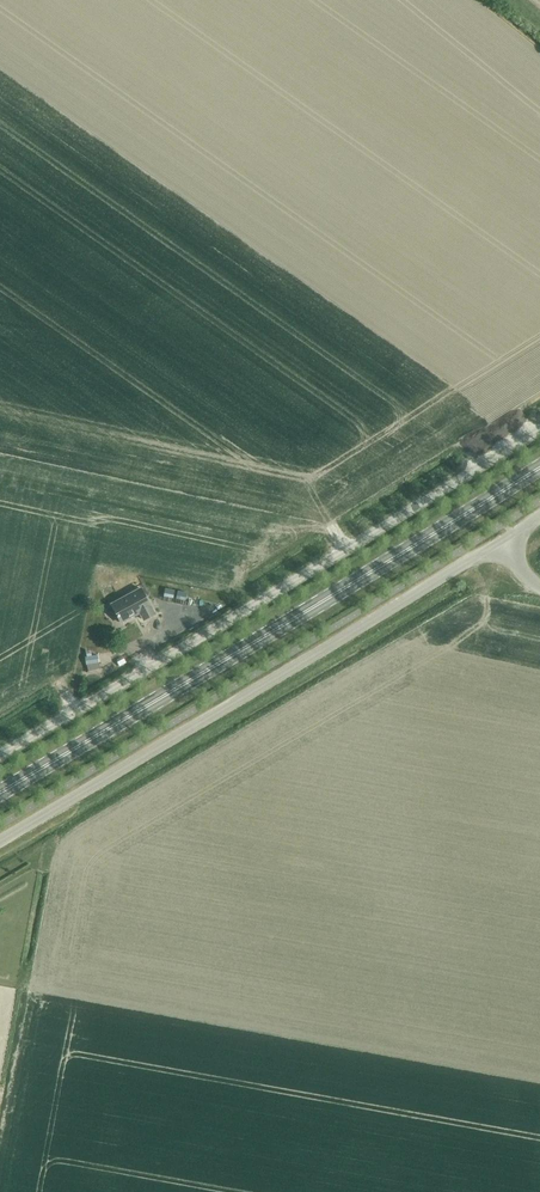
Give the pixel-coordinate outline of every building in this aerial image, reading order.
[(144,620),(154,614),(141,589),(111,605),(121,623),(140,612),(144,620)] [(99,655),(85,657),(86,665),(99,663),(100,663),(99,655)]
